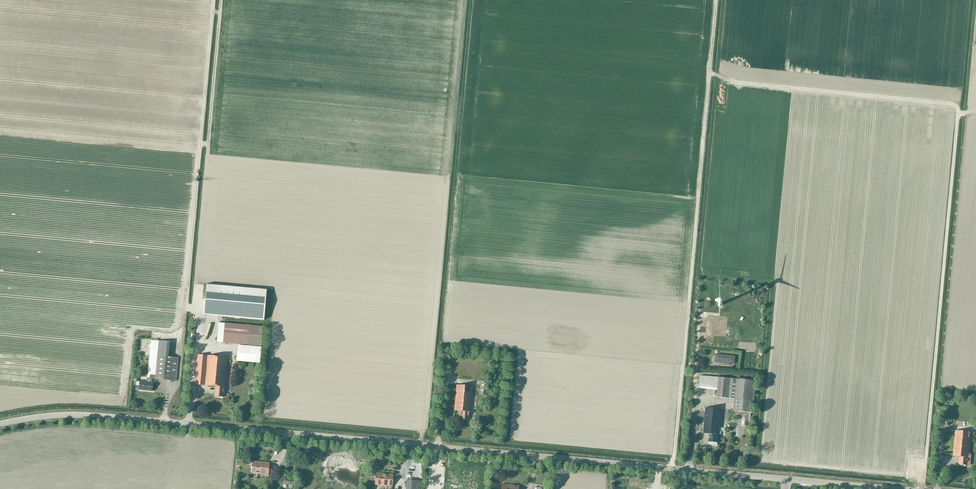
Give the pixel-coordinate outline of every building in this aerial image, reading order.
[(206,285),(204,315),(264,319),(267,289),(206,285)] [(219,323),(217,342),(262,346),(264,326),(219,323)] [(140,388),(140,390),(152,391),(153,382),(152,382),(152,379),(177,381),(179,357),(168,356),(169,342),(151,340),(147,381),(141,381),(140,388)] [(702,343),(701,347),(730,349),(730,342),(711,341),(711,344),(702,343)] [(238,345),(237,361),(260,363),(262,347),(238,345)] [(228,357),(208,355),(198,354),(195,385),(205,385),(205,386),(216,386),(216,391),(215,391),(215,396),(223,397),(224,388),(225,388),(228,357)] [(716,354),(715,362),(728,363),(728,365),(731,365),(732,364),(734,364),(735,356),(733,356),(716,354)] [(719,377),(700,375),(699,388),(717,390),(717,397),(735,399),(733,411),(752,412),(755,381),(719,377)] [(480,394),(487,395),(488,381),(481,381),(480,394)] [(470,411),(472,386),(457,385),(455,410),(461,411),(460,419),(468,420),(469,411),(470,411)] [(719,434),(721,409),(706,407),(704,433),(710,434),(709,442),(710,442),(709,444),(717,445),(717,442),(718,434),(719,434)] [(955,430),(953,456),(959,457),(959,465),(967,466),(968,463),(970,463),(971,456),(969,456),(969,453),(971,432),(955,430)] [(252,473),(268,475),(270,462),(253,461),(252,473)] [(394,474),(386,473),(376,473),(375,485),(393,486),(394,474)] [(422,481),(407,480),(406,488),(421,488),(422,481)]
